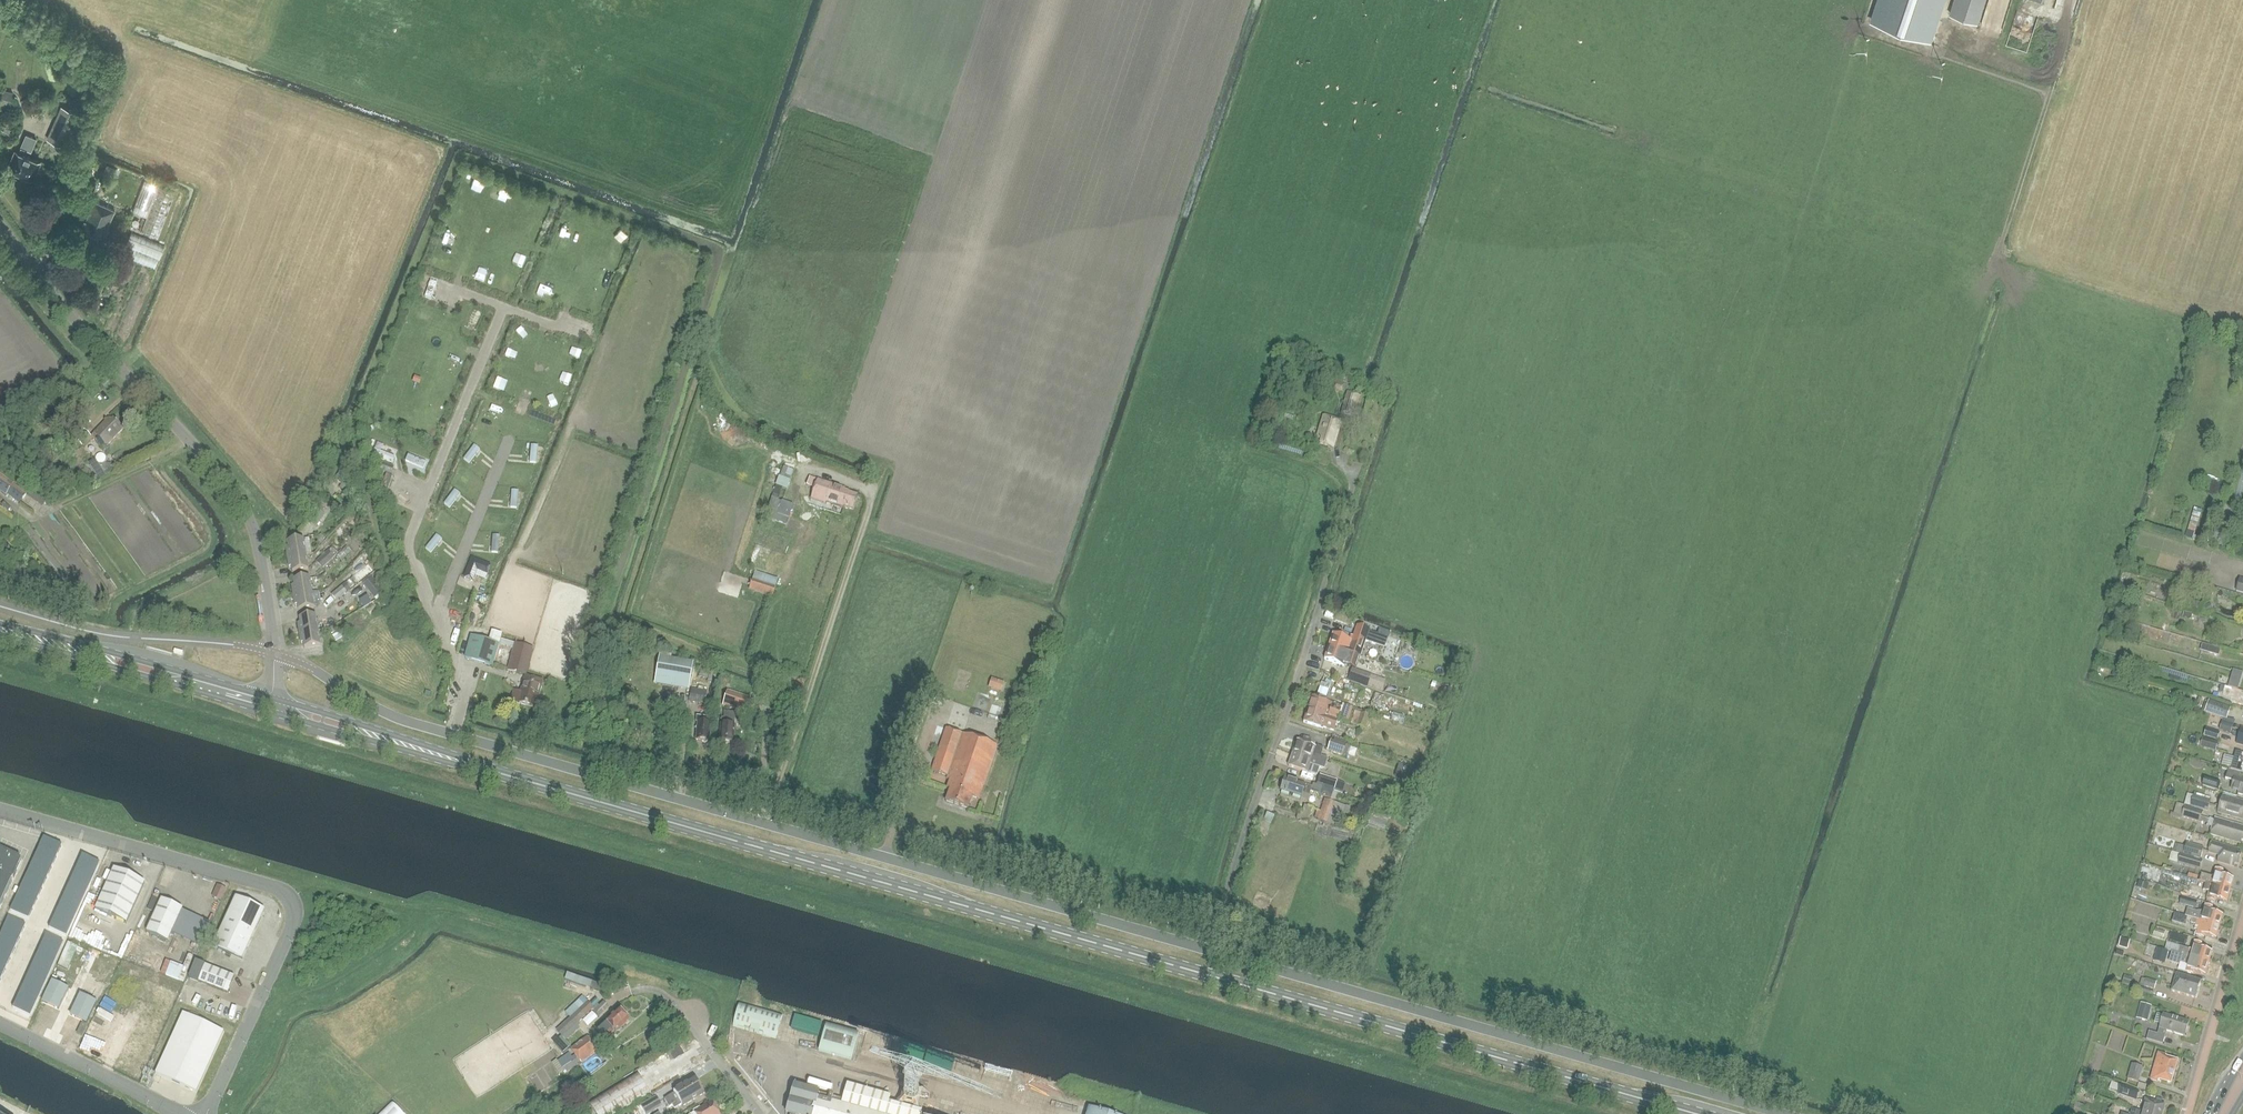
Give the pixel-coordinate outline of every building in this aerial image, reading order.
[(1872,22),(1891,28),(1889,33),(1894,34),(1896,30),(1929,41),(1943,0),(1880,0),(1872,22)] [(1941,45),(1967,54),(1985,0),(1955,0),(1941,45)] [(2058,7),(2076,11),(2078,1),(2074,0),(2059,0),(2058,7)] [(0,97),(0,107),(9,109),(11,96),(1,93),(0,97)] [(43,137),(56,142),(53,149),(67,155),(84,113),(58,103),(43,137)] [(8,167),(20,172),(20,175),(24,176),(25,175),(34,178),(41,162),(26,156),(28,151),(31,152),(37,137),(27,132),(19,153),(15,151),(8,167)] [(98,182),(85,176),(80,187),(94,193),(98,182)] [(157,240),(176,193),(146,180),(133,211),(147,217),(141,233),(157,240)] [(85,221),(79,233),(101,243),(107,231),(106,230),(115,211),(95,202),(86,221),(85,221)] [(166,246),(132,234),(127,247),(161,260),(166,246)] [(437,281),(431,279),(425,296),(432,298),(437,281)] [(468,327),(478,329),(482,309),(472,307),(468,327)] [(1331,390),(1342,393),(1344,384),(1334,381),(1331,390)] [(1354,418),(1360,395),(1347,392),(1341,414),(1354,418)] [(79,397),(62,411),(69,419),(86,405),(79,397)] [(1341,421),(1323,416),(1316,438),(1320,440),(1319,444),(1328,446),(1330,443),(1334,444),(1341,421)] [(124,429),(113,419),(111,421),(108,419),(93,434),(107,447),(124,429)] [(91,437),(85,431),(76,440),(82,446),(91,437)] [(474,446),(464,460),(469,464),(479,450),(474,446)] [(531,446),(530,463),(537,464),(538,446),(531,446)] [(375,449),(372,455),(392,464),(395,457),(375,449)] [(408,455),(405,461),(423,468),(426,462),(408,455)] [(383,462),(379,470),(391,475),(394,467),(383,462)] [(790,480),(794,471),(783,467),(779,476),(790,480)] [(385,496),(393,477),(386,474),(379,493),(385,496)] [(341,489),(337,495),(345,500),(348,495),(353,498),(356,495),(351,491),(353,488),(336,477),(332,482),(341,489)] [(844,507),(853,510),(858,496),(849,492),(849,491),(845,490),(845,489),(809,477),(806,486),(814,489),(810,499),(826,504),(826,503),(843,508),(844,507)] [(455,490),(444,504),(449,508),(460,494),(455,490)] [(793,504),(772,496),(771,498),(764,518),(803,531),(805,524),(788,518),(793,504)] [(5,502),(1,505),(8,512),(11,509),(5,502)] [(318,526),(325,515),(317,509),(309,520),(318,526)] [(2187,538),(2194,540),(2202,511),(2195,509),(2187,538)] [(2215,543),(2231,548),(2235,532),(2220,528),(2215,543)] [(318,536),(315,539),(321,544),(324,542),(323,541),(325,539),(321,534),(318,536)] [(426,549),(431,553),(442,539),(437,535),(426,549)] [(287,554),(287,558),(306,555),(304,539),(287,542),(288,547),(286,548),(287,554)] [(328,550),(317,561),(324,568),(340,551),(335,546),(330,552),(328,550)] [(308,570),(306,555),(287,558),(288,561),(289,567),(291,567),(292,572),(308,570)] [(472,558),(464,578),(472,582),(477,571),(488,575),(491,566),(472,558)] [(755,571),(750,590),(773,597),(779,579),(755,571)] [(293,591),(293,596),(312,593),(310,577),(293,580),(294,585),(292,586),(293,591)] [(353,577),(345,584),(350,588),(350,589),(358,582),(353,577)] [(373,577),(363,584),(375,598),(384,591),(373,577)] [(329,579),(324,583),(328,587),(333,582),(329,579)] [(332,595),(337,600),(344,594),(348,590),(350,588),(345,584),(345,583),(343,585),(339,589),(332,595)] [(314,608),(312,593),(293,596),(294,600),(295,605),(297,605),(298,610),(314,608)] [(360,601),(363,607),(371,602),(368,596),(360,601)] [(2191,609),(2197,611),(2200,603),(2194,601),(2191,609)] [(2210,604),(2203,608),(2206,614),(2213,610),(2210,604)] [(2184,611),(2182,618),(2191,620),(2192,613),(2184,611)] [(333,614),(319,615),(320,625),(334,623),(333,614)] [(299,629),(299,634),(318,630),(316,615),(299,618),(300,623),(298,624),(299,629)] [(1328,647),(1359,657),(1364,641),(1374,644),(1377,634),(1368,631),(1368,630),(1357,626),(1353,637),(1352,641),(1333,634),(1328,647)] [(346,634),(343,629),(332,635),(335,641),(346,634)] [(320,646),(318,630),(299,634),(300,638),(301,643),(303,643),(304,648),(320,646)] [(1388,638),(1377,634),(1374,644),(1384,647),(1388,638)] [(470,635),(463,657),(492,666),(498,644),(470,635)] [(499,645),(513,649),(514,643),(501,640),(499,645)] [(513,649),(507,670),(522,674),(530,647),(515,643),(514,643),(513,649)] [(2202,651),(2219,656),(2221,651),(2204,645),(2202,651)] [(1328,647),(1324,659),(1352,669),(1352,668),(1355,669),(1359,657),(1328,647)] [(655,682),(689,688),(693,664),(659,658),(655,682)] [(708,679),(711,667),(704,665),(700,676),(708,679)] [(1352,669),(1349,677),(1369,685),(1372,676),(1355,669),(1352,668),(1352,669)] [(719,671),(711,670),(709,683),(718,684),(719,671)] [(2114,670),(2111,677),(2119,679),(2121,672),(2114,670)] [(543,681),(525,676),(520,692),(514,690),(510,701),(532,707),(535,699),(537,700),(543,681)] [(988,687),(1002,690),(1004,680),(990,676),(988,687)] [(2230,679),(2228,687),(2238,690),(2240,682),(2230,679)] [(2219,685),(2217,693),(2240,699),(2242,691),(2238,690),(2228,687),(2219,685)] [(692,689),(690,701),(706,704),(708,692),(692,689)] [(727,691),(722,706),(745,713),(750,699),(727,691)] [(794,699),(777,692),(772,703),(778,708),(788,712),(794,699)] [(1376,699),(1384,702),(1387,695),(1378,693),(1376,699)] [(1341,708),(1331,705),(1331,703),(1312,697),(1307,709),(1338,720),(1347,723),(1352,708),(1343,704),(1341,708)] [(2205,713),(2227,719),(2231,707),(2209,700),(2205,713)] [(477,716),(479,707),(470,704),(467,713),(477,716)] [(1303,722),(1323,729),(1323,727),(1334,731),(1338,720),(1307,709),(1303,722)] [(724,712),(723,718),(721,718),(721,724),(720,724),(719,743),(733,744),(735,725),(735,719),(736,713),(724,712)] [(1360,714),(1356,725),(1365,729),(1369,717),(1360,714)] [(711,717),(698,716),(696,716),(696,722),(697,723),(695,741),(709,742),(711,723),(710,723),(711,717)] [(2222,722),(2220,730),(2231,733),(2233,725),(2222,722)] [(972,797),(978,799),(997,746),(946,728),(931,771),(947,776),(947,779),(949,780),(947,789),(950,790),(945,802),(967,809),(972,797)] [(2204,736),(2219,740),(2221,733),(2206,728),(2204,736)] [(2203,739),(2200,747),(2216,752),(2218,743),(2203,739)] [(1327,751),(1342,755),(1345,745),(1331,740),(1327,750),(1327,751)] [(1321,756),(1323,748),(1316,746),(1316,747),(1297,741),(1292,754),(1312,760),(1311,764),(1319,767),(1324,769),(1328,758),(1321,756)] [(2242,753),(2241,757),(2235,755),(2235,757),(2232,756),(2232,759),(2229,758),(2226,768),(2239,771),(2241,762),(2242,762),(2242,753)] [(1311,764),(1312,760),(1292,754),(1288,766),(1316,776),(1319,767),(1311,764)] [(2242,777),(2241,777),(2242,773),(2229,769),(2226,780),(2234,782),(2231,790),(2238,792),(2237,794),(2242,796),(2242,778),(2242,777)] [(1301,797),(1302,793),(1309,796),(1310,791),(1320,794),(1323,785),(1317,783),(1317,784),(1313,783),(1311,787),(1297,782),(1298,779),(1285,775),(1284,778),(1280,790),(1301,797)] [(1317,783),(1323,785),(1335,789),(1337,782),(1337,781),(1338,780),(1320,775),(1317,783)] [(2200,785),(2219,791),(2221,783),(2202,777),(2200,785)] [(2186,805),(2208,812),(2212,799),(2195,793),(2194,796),(2189,794),(2186,805)] [(2223,796),(2218,814),(2242,820),(2242,802),(2223,796)] [(1400,804),(1383,797),(1380,807),(1396,814),(1400,804)] [(1339,827),(1346,806),(1325,800),(1321,811),(1317,810),(1314,819),(1339,827)] [(2181,819),(2184,806),(2178,804),(2175,814),(2171,813),(2170,816),(2181,819)] [(1313,808),(1305,805),(1301,816),(1309,819),(1313,808)] [(2183,817),(2201,823),(2204,812),(2185,807),(2183,817)] [(1386,827),(1390,814),(1374,809),(1370,821),(1386,827)] [(2214,820),(2204,817),(2202,822),(2213,825),(2210,835),(2240,844),(2241,841),(2242,841),(2242,827),(2215,819),(2214,820)] [(1263,822),(1260,829),(1268,832),(1270,825),(1263,822)] [(46,835),(13,909),(30,916),(63,843),(46,835)] [(2235,864),(2238,865),(2241,854),(2238,853),(2239,850),(2211,842),(2208,853),(2219,856),(2217,862),(2234,867),(2235,864)] [(2200,860),(2204,848),(2187,843),(2186,846),(2179,845),(2177,853),(2200,860)] [(21,861),(0,851),(0,908),(21,861)] [(84,852),(50,926),(67,934),(101,860),(84,852)] [(2204,861),(2200,860),(2177,853),(2174,853),(2171,862),(2201,870),(2204,861)] [(145,882),(115,868),(96,909),(127,923),(145,882)] [(2206,883),(2218,887),(2219,885),(2230,889),(2233,879),(2222,876),(2223,872),(2216,869),(2213,877),(2202,874),(2200,881),(2206,883)] [(2149,885),(2138,882),(2137,888),(2147,891),(2149,885)] [(218,883),(212,895),(222,899),(227,887),(218,883)] [(2218,887),(2206,883),(2203,890),(2209,892),(2207,899),(2214,902),(2215,899),(2227,902),(2230,889),(2219,885),(2218,887)] [(2169,890),(2201,900),(2203,893),(2191,889),(2191,890),(2183,888),(2182,891),(2170,887),(2169,890)] [(2180,903),(2196,908),(2198,901),(2183,896),(2180,903)] [(236,897),(213,946),(242,959),(264,910),(236,897)] [(162,899),(146,932),(167,942),(182,909),(162,899)] [(2205,906),(2203,911),(2189,907),(2186,917),(2192,918),(2208,923),(2208,922),(2220,925),(2223,916),(2211,912),(2212,908),(2205,906)] [(2186,927),(2188,918),(2175,914),(2172,922),(2186,927)] [(25,926),(8,918),(0,935),(0,980),(25,926)] [(2208,923),(2192,918),(2191,923),(2196,925),(2194,930),(2198,931),(2196,936),(2203,938),(2204,935),(2216,939),(2220,925),(2208,922),(2208,923)] [(2169,941),(2186,945),(2188,937),(2171,933),(2169,941)] [(46,935),(13,1008),(30,1016),(63,942),(46,935)] [(2128,949),(2130,941),(2121,938),(2119,947),(2128,949)] [(2175,953),(2197,959),(2197,958),(2209,962),(2212,952),(2200,949),(2202,945),(2194,942),(2192,950),(2181,947),(2179,954),(2175,953)] [(2153,961),(2165,964),(2169,952),(2157,949),(2153,961)] [(2180,962),(2185,963),(2188,964),(2186,972),(2193,975),(2194,972),(2205,975),(2209,962),(2197,958),(2197,959),(2175,953),(2172,952),(2169,962),(2179,965),(2180,962)] [(160,971),(178,978),(184,965),(165,958),(160,971)] [(205,965),(198,982),(228,993),(234,976),(205,965)] [(567,974),(564,980),(601,993),(603,986),(567,974)] [(2172,992),(2195,999),(2201,982),(2177,975),(2172,992)] [(2125,976),(2122,985),(2130,988),(2133,979),(2125,976)] [(2140,985),(2155,990),(2158,982),(2148,978),(2147,980),(2143,978),(2140,985)] [(52,981),(42,1001),(58,1009),(67,989),(52,981)] [(2140,988),(2139,992),(2153,996),(2154,992),(2140,988)] [(82,996),(72,1016),(88,1023),(98,1004),(82,996)] [(593,1009),(586,1002),(582,997),(565,1013),(570,1017),(556,1031),(563,1038),(593,1009)] [(599,1006),(594,1010),(599,1016),(608,1007),(603,1002),(599,1006)] [(732,1026),(754,1032),(775,1039),(782,1015),(739,1002),(732,1026)] [(2152,1007),(2141,1004),(2136,1019),(2147,1022),(2152,1007)] [(605,1040),(614,1032),(615,1033),(628,1020),(619,1010),(597,1031),(605,1040)] [(588,1025),(596,1017),(592,1013),(584,1021),(588,1025)] [(182,1015),(155,1076),(195,1094),(222,1033),(182,1015)] [(2167,1031),(2185,1036),(2189,1023),(2163,1015),(2157,1034),(2149,1032),(2146,1040),(2163,1044),(2167,1031)] [(858,1034),(825,1025),(818,1051),(851,1060),(858,1034)] [(877,1035),(874,1050),(907,1055),(909,1040),(877,1035)] [(597,1051),(587,1037),(570,1050),(578,1061),(579,1060),(581,1063),(597,1051)] [(567,1049),(558,1040),(554,1043),(563,1053),(567,1049)] [(911,1042),(907,1057),(937,1065),(941,1051),(911,1042)] [(681,1055),(676,1046),(667,1052),(668,1052),(672,1060),(681,1055)] [(939,1065),(966,1073),(970,1058),(943,1051),(939,1065)] [(2154,1067),(2174,1072),(2178,1061),(2166,1057),(2166,1055),(2158,1053),(2154,1067)] [(559,1074),(564,1071),(557,1060),(552,1063),(559,1074)] [(2127,1080),(2139,1084),(2143,1068),(2132,1064),(2127,1080)] [(2171,1084),(2174,1072),(2154,1067),(2150,1080),(2158,1082),(2159,1080),(2171,1084)] [(588,1102),(595,1113),(615,1113),(649,1094),(636,1073),(588,1102)] [(677,1087),(678,1088),(673,1091),(674,1093),(667,1097),(667,1098),(664,1100),(669,1108),(672,1106),(674,1109),(681,1105),(681,1106),(703,1094),(702,1093),(703,1092),(701,1088),(700,1088),(698,1085),(699,1084),(696,1080),(695,1080),(694,1079),(682,1086),(681,1085),(677,1087)] [(922,1111),(888,1102),(890,1096),(846,1083),(841,1101),(818,1094),(818,1093),(794,1086),(786,1113),(921,1113),(922,1111)] [(2119,1095),(2138,1101),(2141,1092),(2122,1086),(2119,1095)] [(653,1110),(660,1106),(658,1102),(655,1096),(639,1105),(644,1113),(646,1113),(653,1110)] [(2148,1113),(2162,1113),(2165,1105),(2145,1100),(2142,1112),(2148,1113)] [(716,1110),(711,1102),(691,1113),(710,1113),(716,1110)] [(392,1103),(381,1113),(402,1113),(392,1103)]
